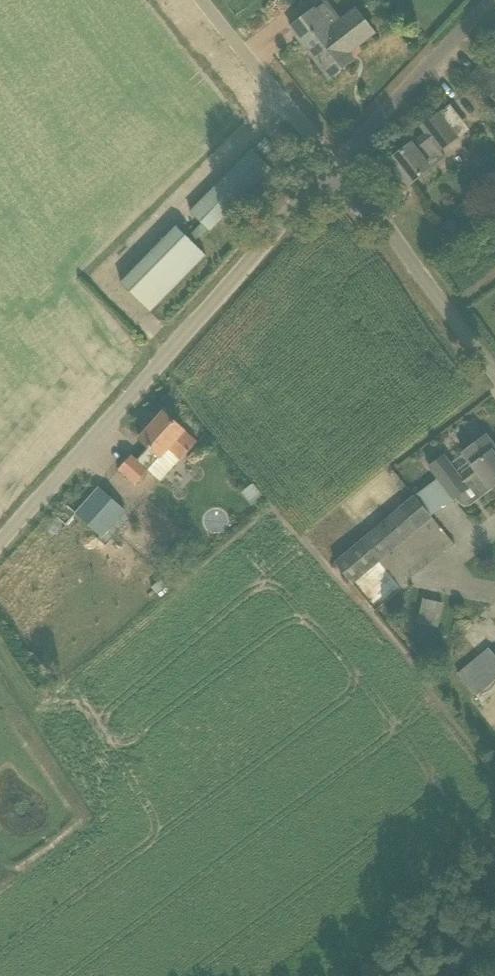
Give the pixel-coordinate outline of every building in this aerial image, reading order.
[(291,28),(299,38),(330,79),(354,60),(349,54),(375,33),(357,10),(342,21),(342,22),(331,30),(315,10),(291,28)] [(470,78),(494,101),(494,52),(470,78)] [(458,138),(454,132),(440,113),(422,127),(427,133),(393,159),(402,171),(399,174),(400,179),(403,182),(408,184),(410,182),(412,184),(446,157),(441,151),(458,138)] [(272,169),(270,166),(254,151),(245,159),(264,177),(272,169)] [(456,242),(457,241),(464,235),(454,221),(445,228),(456,242)] [(208,229),(201,222),(188,235),(181,228),(160,250),(159,249),(123,285),(150,312),(207,255),(194,243),(208,229)] [(149,471),(152,467),(169,448),(182,460),(197,442),(164,413),(140,439),(149,448),(138,461),(132,456),(119,469),(137,485),(149,471)] [(480,495),(481,496),(491,489),(494,486),(494,454),(493,452),(494,450),(494,446),(487,435),(463,453),(473,466),(459,476),(444,455),(430,466),(455,499),(473,486),(480,495)] [(100,489),(77,515),(105,540),(128,514),(100,489)] [(336,564),(353,584),(433,517),(416,496),(336,564)] [(418,621),(439,625),(444,601),(423,597),(418,621)] [(489,647),(480,654),(458,673),(459,674),(483,701),(484,703),(494,693),(494,654),(489,647)]
